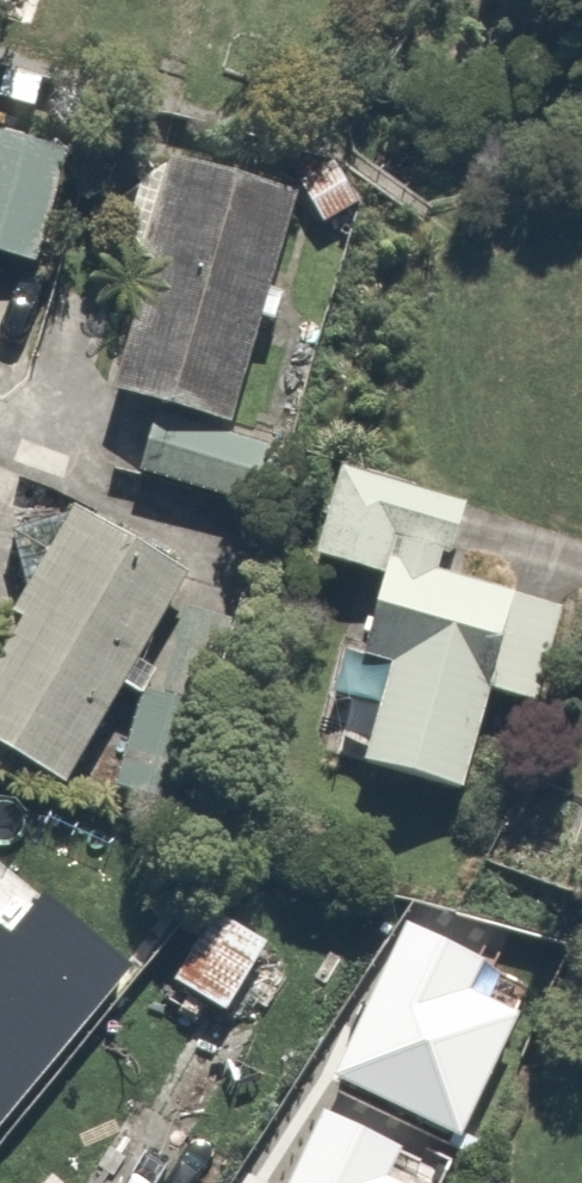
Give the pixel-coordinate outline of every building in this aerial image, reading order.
[(0,125),(0,248),(35,259),(68,145),(0,125)] [(300,192),(178,158),(114,386),(236,420),(300,192)] [(266,441),(159,410),(141,473),(248,503),(266,441)] [(537,703),(565,604),(437,568),(442,550),(450,553),(466,499),(342,464),(317,552),(387,572),(364,653),(390,660),(360,764),(467,794),(496,692),(537,703)] [(79,510),(0,648),(0,746),(66,783),(187,572),(79,510)] [(131,964),(43,893),(10,933),(0,925),(0,1125),(131,964)] [(269,938),(201,896),(153,975),(221,1016),(269,938)] [(407,920),(331,1073),(459,1136),(521,1013),(472,989),(486,960),(407,920)] [(319,1106),(283,1182),(402,1182),(387,1176),(402,1145),(319,1106)]
